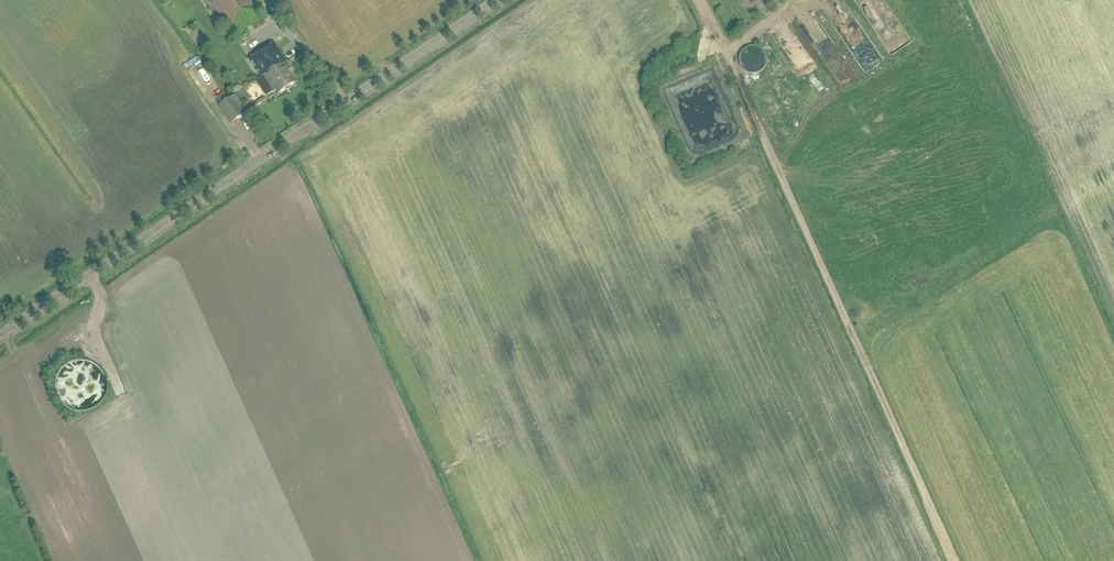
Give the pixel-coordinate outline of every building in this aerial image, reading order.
[(263,17),(252,0),(207,0),(232,38),(263,17)] [(871,8),(864,13),(874,30),(882,25),(871,8)] [(431,36),(436,43),(443,38),(438,31),(431,36)] [(272,76),(288,65),(275,46),(250,63),(263,81),(271,75),(272,76)] [(760,62),(759,51),(750,51),(751,63),(760,62)] [(271,75),(263,81),(270,92),(274,89),(280,97),(297,86),(288,73),(292,71),(288,65),(272,76),(271,75)] [(688,95),(693,97),(698,88),(693,86),(688,95)] [(220,105),(228,100),(223,93),(216,97),(220,105)] [(232,125),(245,116),(233,98),(220,106),(232,125)] [(702,127),(714,137),(724,127),(712,116),(702,127)]
